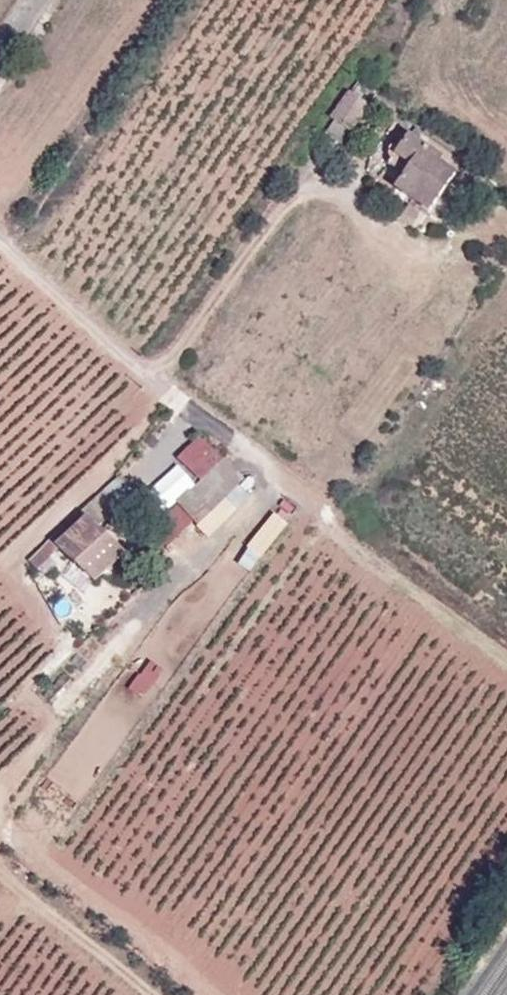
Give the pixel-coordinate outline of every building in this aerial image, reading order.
[(334,111),(325,122),(343,137),(353,125),(351,124),(371,98),(349,81),(329,107),(334,111)] [(408,123),(392,145),(408,157),(401,167),(392,178),(427,204),(456,166),(440,152),(443,148),(408,123)] [(401,167),(408,157),(392,145),(385,153),(401,167)] [(207,473),(159,515),(169,527),(185,510),(199,524),(245,483),(200,436),(185,450),(207,473)] [(123,504),(106,485),(50,535),(62,548),(91,579),(124,550),(101,524),(123,504)] [(62,548),(50,535),(30,553),(43,567),(62,548)] [(145,701),(169,673),(155,661),(131,690),(145,701)]
